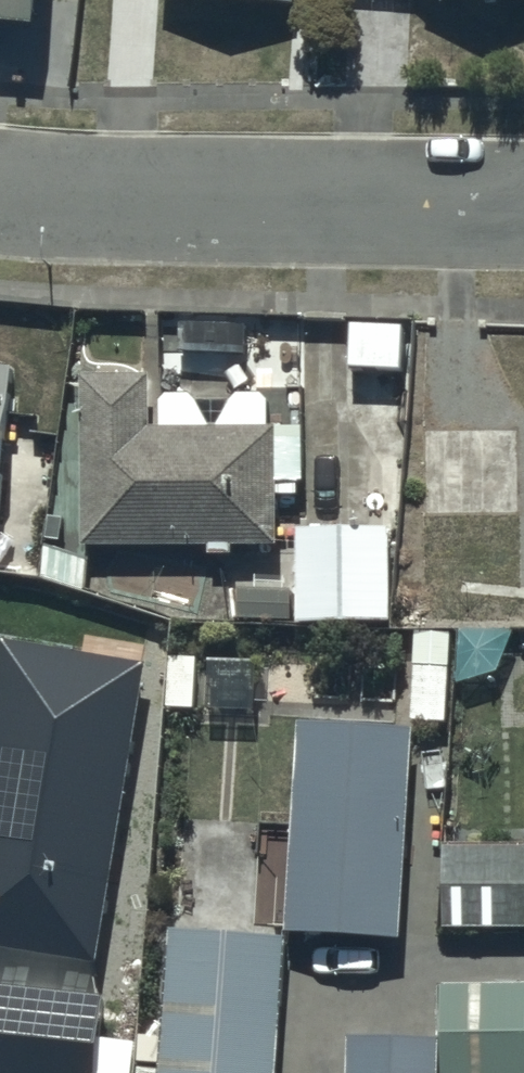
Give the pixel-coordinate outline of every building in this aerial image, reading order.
[(53,20),(55,0),(0,0),(0,15),(53,20)] [(4,514),(15,359),(0,358),(0,513),(4,514)] [(154,366),(86,367),(87,425),(65,425),(65,452),(85,451),(87,541),(282,537),(280,422),(273,422),(272,389),(155,391),(154,366)] [(393,524),(302,526),(304,618),(395,616),(393,524)] [(0,635),(0,943),(95,959),(146,659),(0,635)] [(415,722),(303,717),(292,929),(405,934),(415,722)] [(449,841),(448,926),(523,927),(523,842),(449,841)] [(173,923),(163,1072),(282,1072),(291,931),(173,923)] [(0,983),(0,1072),(95,1072),(104,994),(0,983)] [(447,985),(447,1072),(523,1072),(523,985),(447,985)] [(351,1031),(350,1072),(440,1072),(441,1033),(351,1031)]
